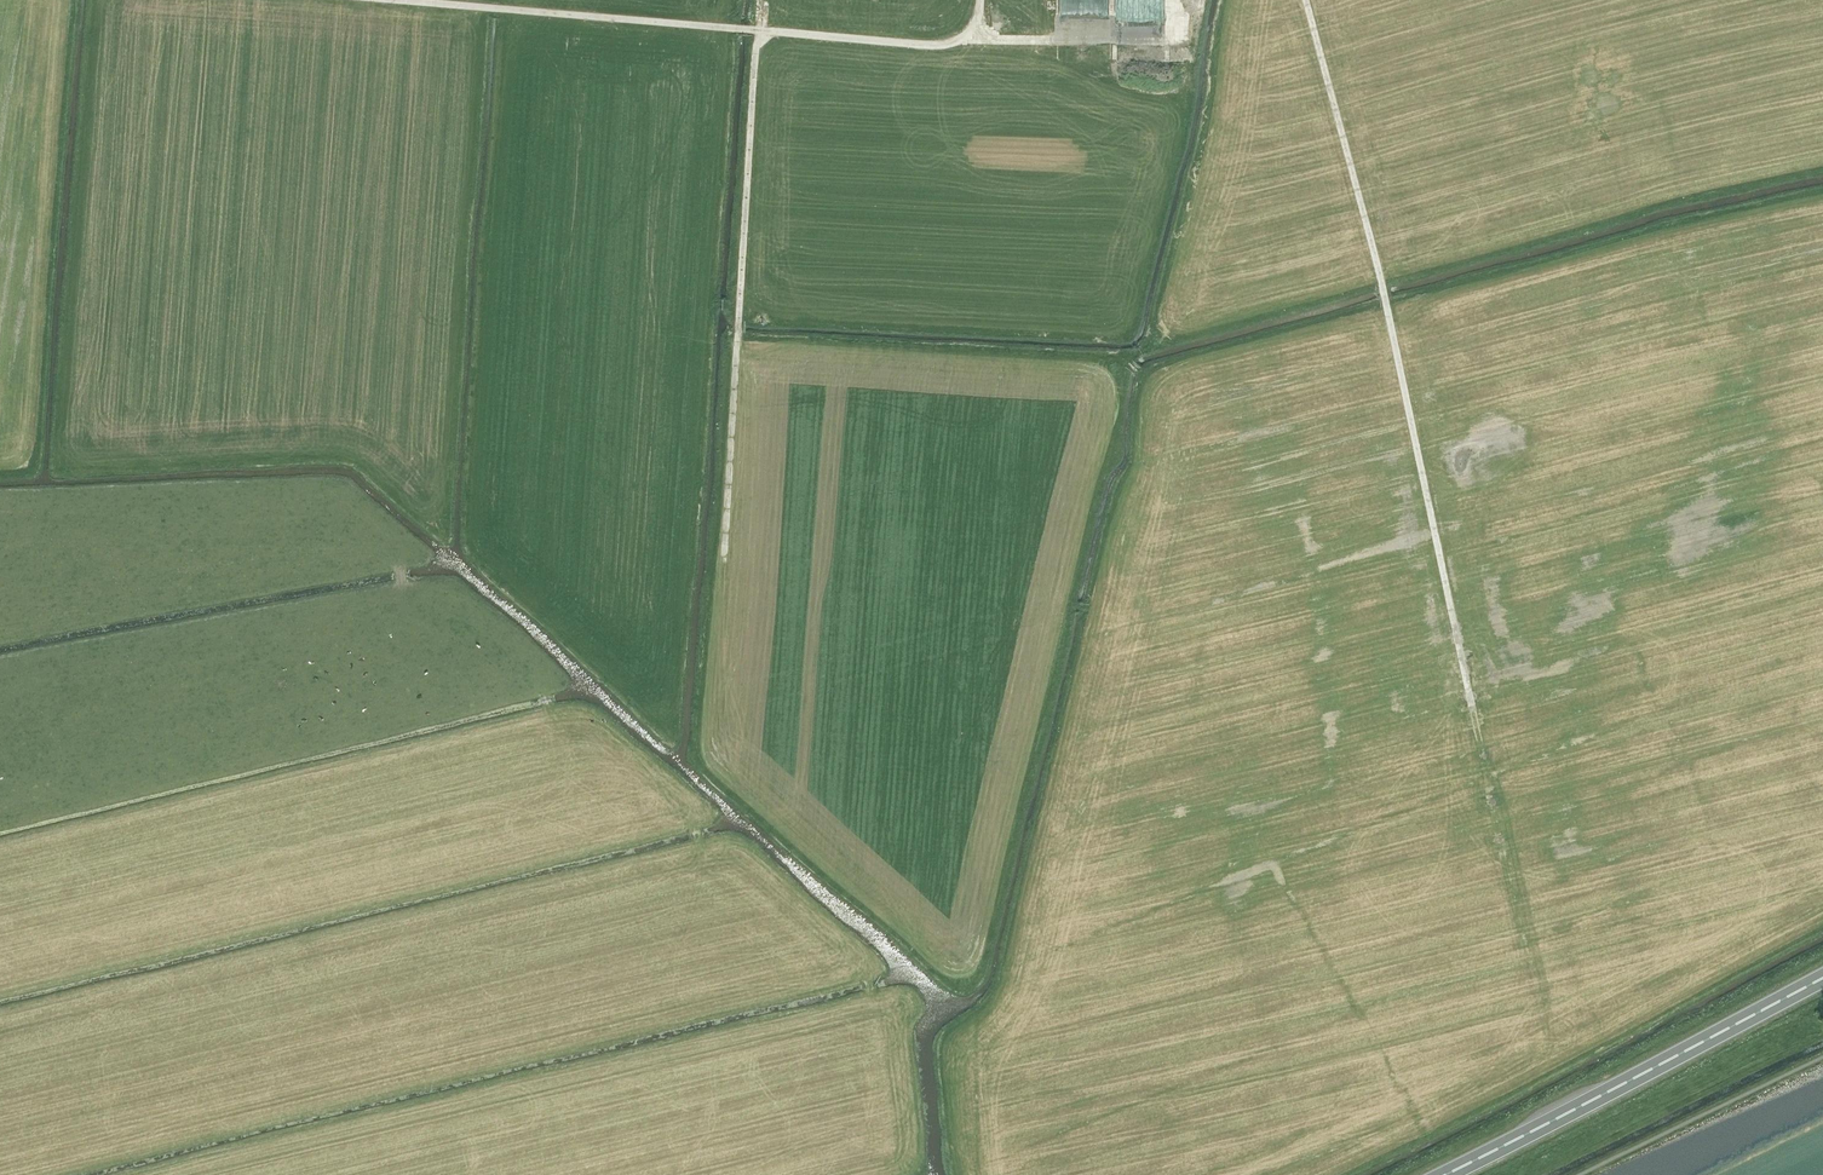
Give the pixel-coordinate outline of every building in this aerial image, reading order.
[(1062,3),(1061,18),(1109,20),(1110,4),(1062,3)]
